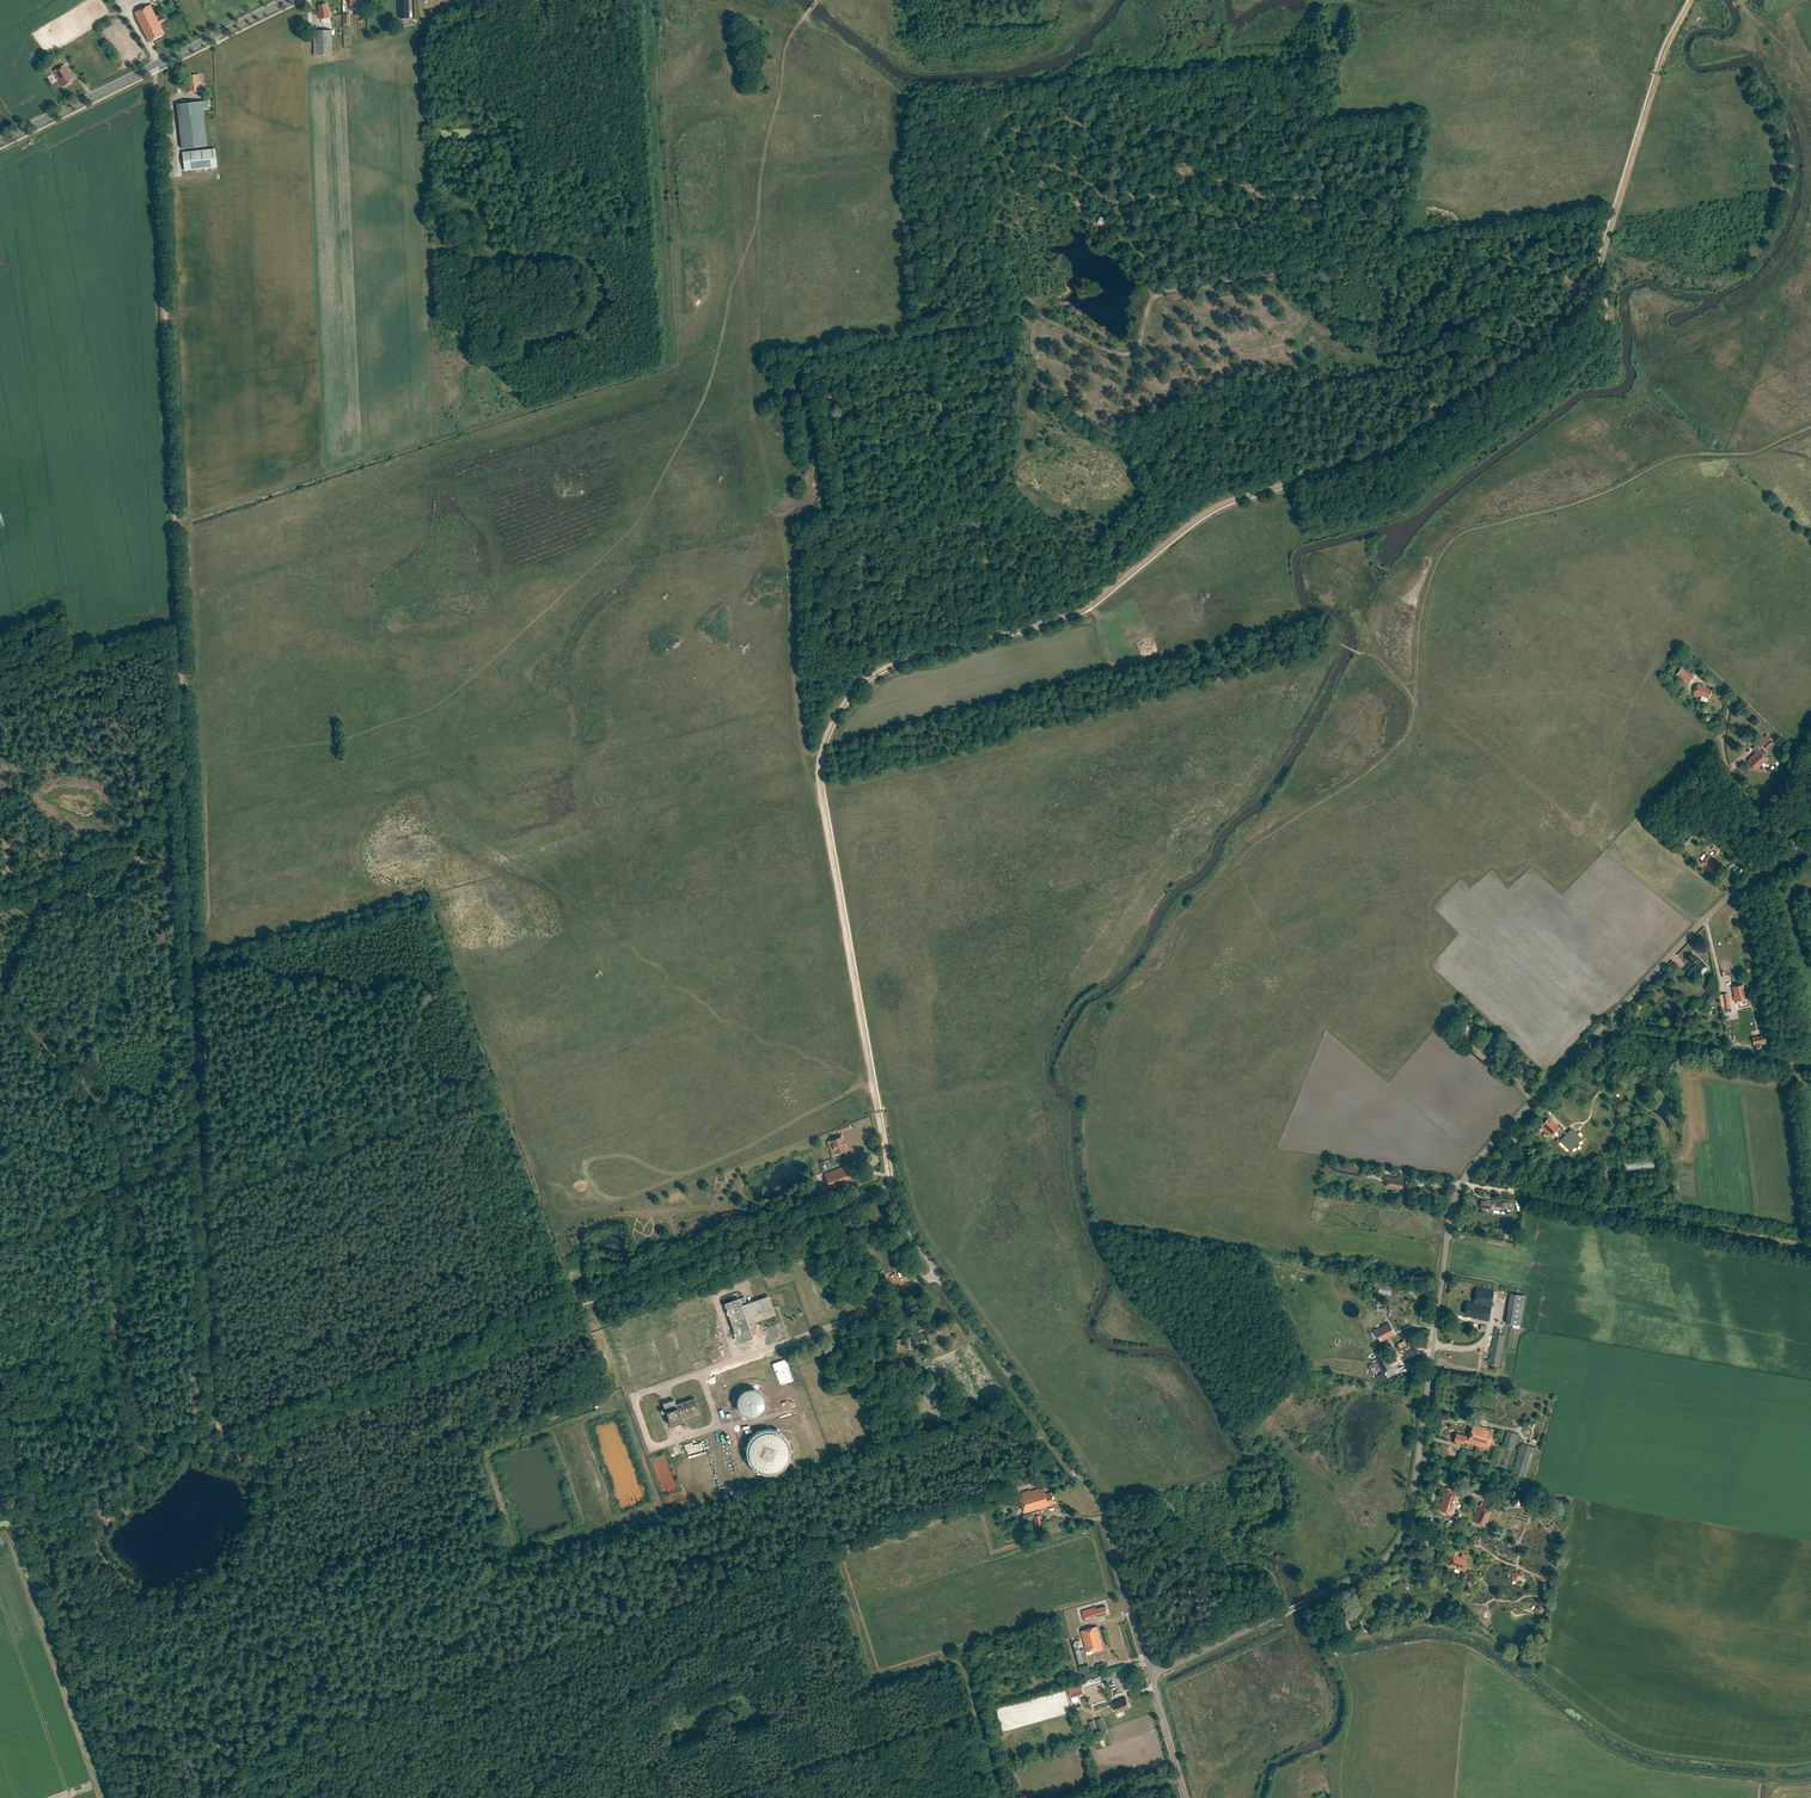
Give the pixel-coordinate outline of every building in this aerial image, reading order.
[(361,0),(349,0),(350,9),(361,9),(361,0)] [(397,1),(398,19),(409,19),(408,0),(397,1)] [(319,5),(320,12),(319,12),(320,18),(331,16),(330,11),(329,11),(328,8),(327,9),(326,3),(319,5)] [(159,24),(166,21),(165,18),(158,21),(150,5),(134,13),(148,43),(164,35),(161,29),(162,29),(159,24)] [(332,30),(314,30),(315,55),(333,55),(332,30)] [(65,66),(54,72),(63,87),(71,82),(70,81),(73,79),(65,66)] [(200,73),(188,74),(190,92),(203,91),(202,80),(201,80),(200,73)] [(202,102),(178,105),(181,133),(183,149),(207,146),(205,131),(202,108),(208,108),(207,102),(202,102)] [(215,149),(183,152),(185,171),(217,167),(215,149)] [(1677,675),(1689,683),(1694,676),(1682,668),(1677,675)] [(1679,680),(1675,685),(1686,694),(1688,691),(1684,689),(1687,686),(1679,680)] [(1697,684),(1693,694),(1701,697),(1702,696),(1708,699),(1711,691),(1705,689),(1705,688),(1697,684)] [(1774,741),(1767,734),(1758,743),(1753,749),(1756,753),(1747,761),(1755,769),(1756,768),(1757,769),(1767,759),(1762,753),(1774,741)] [(1716,844),(1711,849),(1715,853),(1720,848),(1716,844)] [(1707,857),(1700,863),(1707,870),(1707,869),(1712,874),(1718,869),(1713,864),(1713,863),(1707,857)] [(1690,965),(1684,970),(1691,977),(1697,971),(1698,972),(1706,965),(1698,957),(1698,958),(1693,953),(1686,960),(1691,964),(1690,966),(1690,965)] [(1742,985),(1732,987),(1734,996),(1744,994),(1742,985)] [(1708,991),(1702,999),(1710,1004),(1716,996),(1708,991)] [(1707,1007),(1702,1017),(1707,1020),(1712,1009),(1707,1007)] [(1471,1043),(1477,1034),(1474,1032),(1475,1030),(1476,1031),(1479,1027),(1475,1024),(1472,1028),(1473,1029),(1472,1030),(1466,1025),(1464,1028),(1463,1027),(1463,1026),(1462,1026),(1461,1026),(1460,1027),(1459,1027),(1458,1028),(1457,1029),(1457,1030),(1456,1032),(1460,1032),(1460,1033),(1458,1035),(1464,1040),(1465,1039),(1471,1043)] [(1763,1034),(1751,1038),(1754,1045),(1765,1042),(1763,1034)] [(1520,1068),(1525,1071),(1530,1064),(1518,1056),(1514,1062),(1521,1067),(1520,1068)] [(1547,1119),(1541,1126),(1552,1136),(1559,1127),(1550,1119),(1548,1121),(1547,1119)] [(1570,1151),(1582,1138),(1570,1128),(1559,1141),(1570,1151)] [(831,1141),(836,1153),(846,1149),(841,1137),(831,1141)] [(1643,1165),(1643,1168),(1654,1168),(1653,1160),(1656,1160),(1656,1159),(1636,1160),(1636,1164),(1640,1164),(1640,1165),(1643,1165)] [(847,1165),(824,1174),(830,1190),(853,1181),(847,1165)] [(1361,1169),(1345,1165),(1343,1174),(1349,1175),(1349,1174),(1360,1176),(1361,1169)] [(1402,1189),(1404,1180),(1388,1177),(1389,1176),(1384,1176),(1383,1180),(1390,1182),(1389,1187),(1397,1189),(1397,1188),(1402,1189)] [(1493,1210),(1494,1201),(1483,1200),(1483,1201),(1481,1201),(1480,1208),(1493,1210)] [(1500,1202),(1499,1211),(1510,1212),(1511,1203),(1500,1202)] [(1473,1318),(1473,1319),(1488,1321),(1493,1291),(1476,1288),(1473,1303),(1466,1302),(1464,1314),(1470,1315),(1470,1317),(1473,1318)] [(1510,1293),(1505,1323),(1520,1325),(1525,1296),(1510,1293)] [(749,1324),(764,1319),(758,1300),(742,1306),(739,1298),(726,1303),(740,1343),(754,1338),(749,1324)] [(1390,1323),(1375,1331),(1381,1341),(1395,1333),(1390,1323)] [(1498,1365),(1502,1335),(1500,1335),(1500,1332),(1494,1331),(1494,1334),(1492,1334),(1488,1364),(1491,1364),(1491,1366),(1496,1367),(1496,1365),(1498,1365)] [(925,1344),(927,1343),(924,1333),(912,1337),(916,1349),(926,1346),(925,1344)] [(1399,1348),(1406,1344),(1404,1340),(1397,1343),(1399,1348)] [(1404,1362),(1421,1355),(1416,1344),(1408,1348),(1407,1346),(1398,1349),(1404,1362)] [(1382,1372),(1391,1367),(1384,1354),(1382,1355),(1381,1353),(1383,1352),(1382,1350),(1374,1354),(1376,1359),(1374,1360),(1378,1369),(1381,1368),(1382,1372)] [(1376,1375),(1379,1383),(1387,1380),(1384,1372),(1376,1375)] [(765,1405),(765,1401),(764,1398),(762,1395),(760,1392),(757,1390),(754,1389),(750,1389),(747,1390),(744,1391),(741,1393),(739,1396),(738,1399),(737,1403),(738,1406),(739,1409),(741,1412),(743,1414),(746,1416),(750,1416),(753,1416),(757,1415),(760,1414),(762,1411),(764,1408),(765,1405)] [(675,1400),(663,1404),(665,1410),(666,1409),(672,1425),(702,1415),(696,1399),(676,1406),(675,1400)] [(1456,1433),(1453,1441),(1464,1444),(1464,1442),(1488,1449),(1493,1431),(1473,1425),(1469,1438),(1465,1437),(1465,1436),(1456,1433)] [(1507,1431),(1503,1445),(1514,1449),(1518,1434),(1507,1431)] [(750,1446),(749,1450),(749,1455),(750,1459),(752,1463),(754,1466),(758,1469),(761,1471),(765,1472),(769,1472),(774,1472),(778,1470),(781,1468),(784,1465),(787,1461),(788,1457),(789,1452),(788,1448),(787,1444),(784,1440),(781,1437),(778,1435),(774,1433),(769,1433),(765,1433),(761,1434),(757,1436),(754,1439),(752,1442),(750,1446)] [(1521,1443),(1512,1473),(1527,1477),(1536,1448),(1521,1443)] [(1044,1487),(1019,1494),(1025,1513),(1055,1504),(1052,1492),(1046,1493),(1044,1487)] [(1448,1490),(1439,1510),(1452,1515),(1455,1509),(1460,1498),(1454,1495),(1455,1492),(1448,1490)] [(1479,1506),(1472,1520),(1484,1526),(1491,1512),(1479,1506)] [(1034,1516),(1036,1526),(1044,1523),(1041,1514),(1040,1514),(1039,1510),(1033,1512),(1034,1516)] [(1021,1515),(1023,1520),(1033,1517),(1031,1511),(1021,1515)] [(1461,1557),(1455,1555),(1451,1566),(1465,1571),(1468,1562),(1466,1562),(1469,1555),(1462,1553),(1461,1557)] [(1513,1582),(1522,1579),(1518,1571),(1510,1574),(1513,1582)] [(1099,1619),(1099,1617),(1108,1614),(1106,1606),(1097,1609),(1096,1607),(1083,1611),(1087,1622),(1099,1619)] [(1098,1626),(1082,1631),(1088,1652),(1094,1650),(1094,1652),(1105,1649),(1098,1626)] [(1085,1679),(1101,1674),(1100,1670),(1090,1673),(1089,1671),(1084,1673),(1085,1679)] [(1101,1675),(1103,1681),(1114,1678),(1112,1671),(1101,1675)] [(1083,1694),(1080,1685),(1068,1688),(1070,1698),(1083,1694)] [(1116,1713),(1130,1708),(1126,1698),(1113,1703),(1116,1713)] [(1087,1726),(1083,1727),(1085,1732),(1089,1730),(1091,1736),(1096,1734),(1090,1718),(1085,1720),(1087,1726)] [(1095,1720),(1100,1733),(1106,1731),(1102,1718),(1095,1720)]
